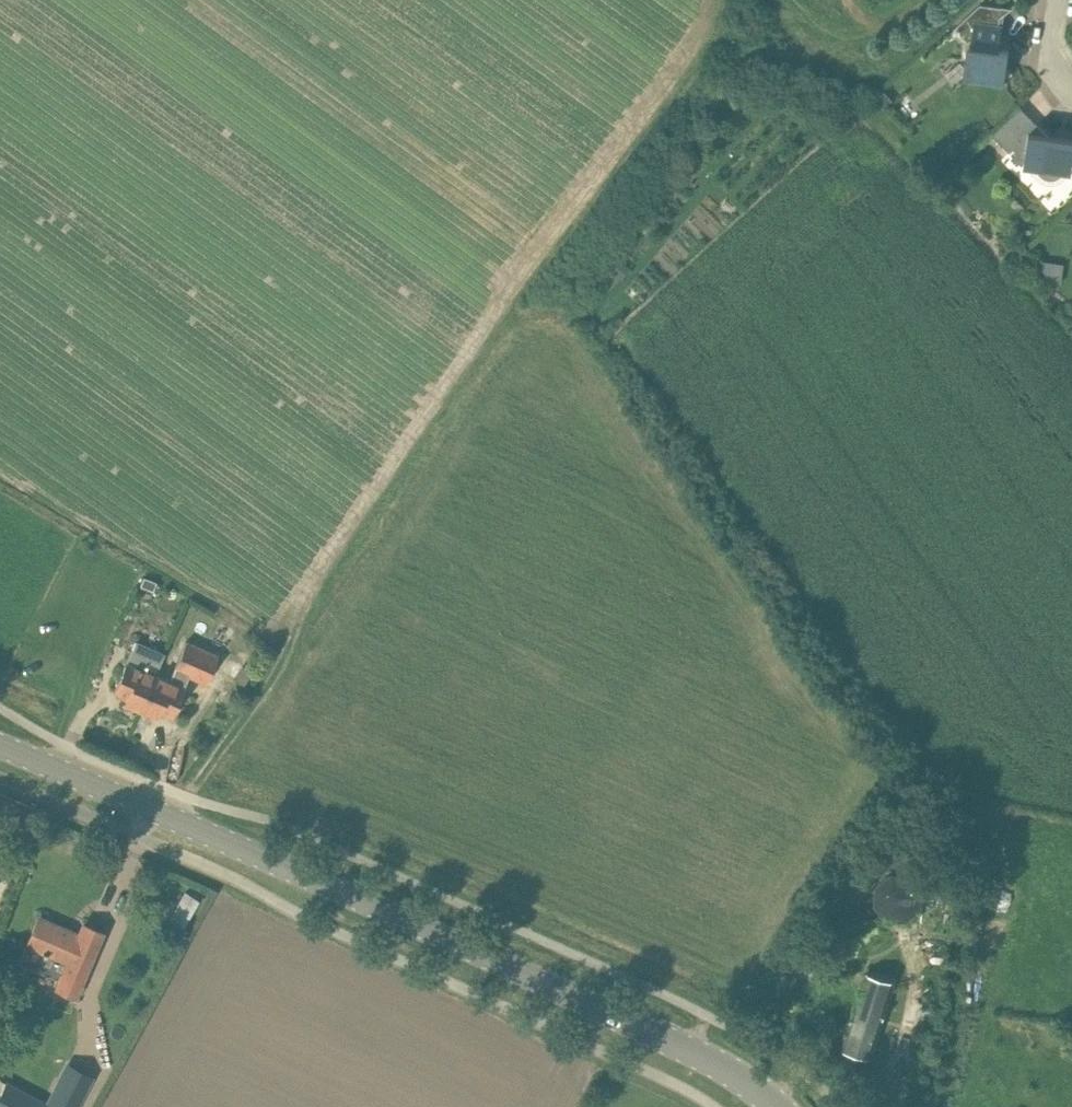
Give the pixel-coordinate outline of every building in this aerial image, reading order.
[(1003,24),(999,24),(1001,16),(1011,8),(980,3),(954,27),(968,42),(971,42),(971,44),(968,44),(963,79),(1004,84),(1005,78),(1013,72),(1007,65),(1009,50),(999,48),(1003,24)] [(877,98),(876,99),(884,107),(885,106),(892,99),(885,91),(877,98)] [(1047,134),(1021,106),(993,133),(1010,151),(1014,147),(1025,159),(1024,168),(1071,174),(1071,171),(1071,137),(1047,134)] [(715,133),(710,139),(718,145),(723,139),(715,133)] [(621,261),(614,270),(622,277),(630,268),(621,261)] [(123,669),(115,689),(128,695),(124,702),(141,709),(156,674),(155,674),(165,652),(137,640),(132,652),(123,669)] [(156,674),(141,709),(156,715),(157,713),(159,708),(168,712),(172,714),(183,688),(189,675),(206,683),(219,655),(186,641),(170,680),(156,674)] [(909,873),(891,872),(876,884),(875,904),(887,919),(906,919),(921,907),(922,888),(909,873)] [(177,939),(199,900),(185,892),(162,930),(177,939)] [(56,987),(75,995),(102,932),(83,923),(77,937),(67,933),(69,930),(38,917),(26,945),(56,958),(61,948),(71,952),(56,987)] [(866,972),(850,1027),(843,1047),(870,1056),(877,1035),(893,981),(866,972)] [(0,1095),(0,1106),(76,1106),(80,1101),(55,1088),(47,1104),(7,1082),(0,1095)]
